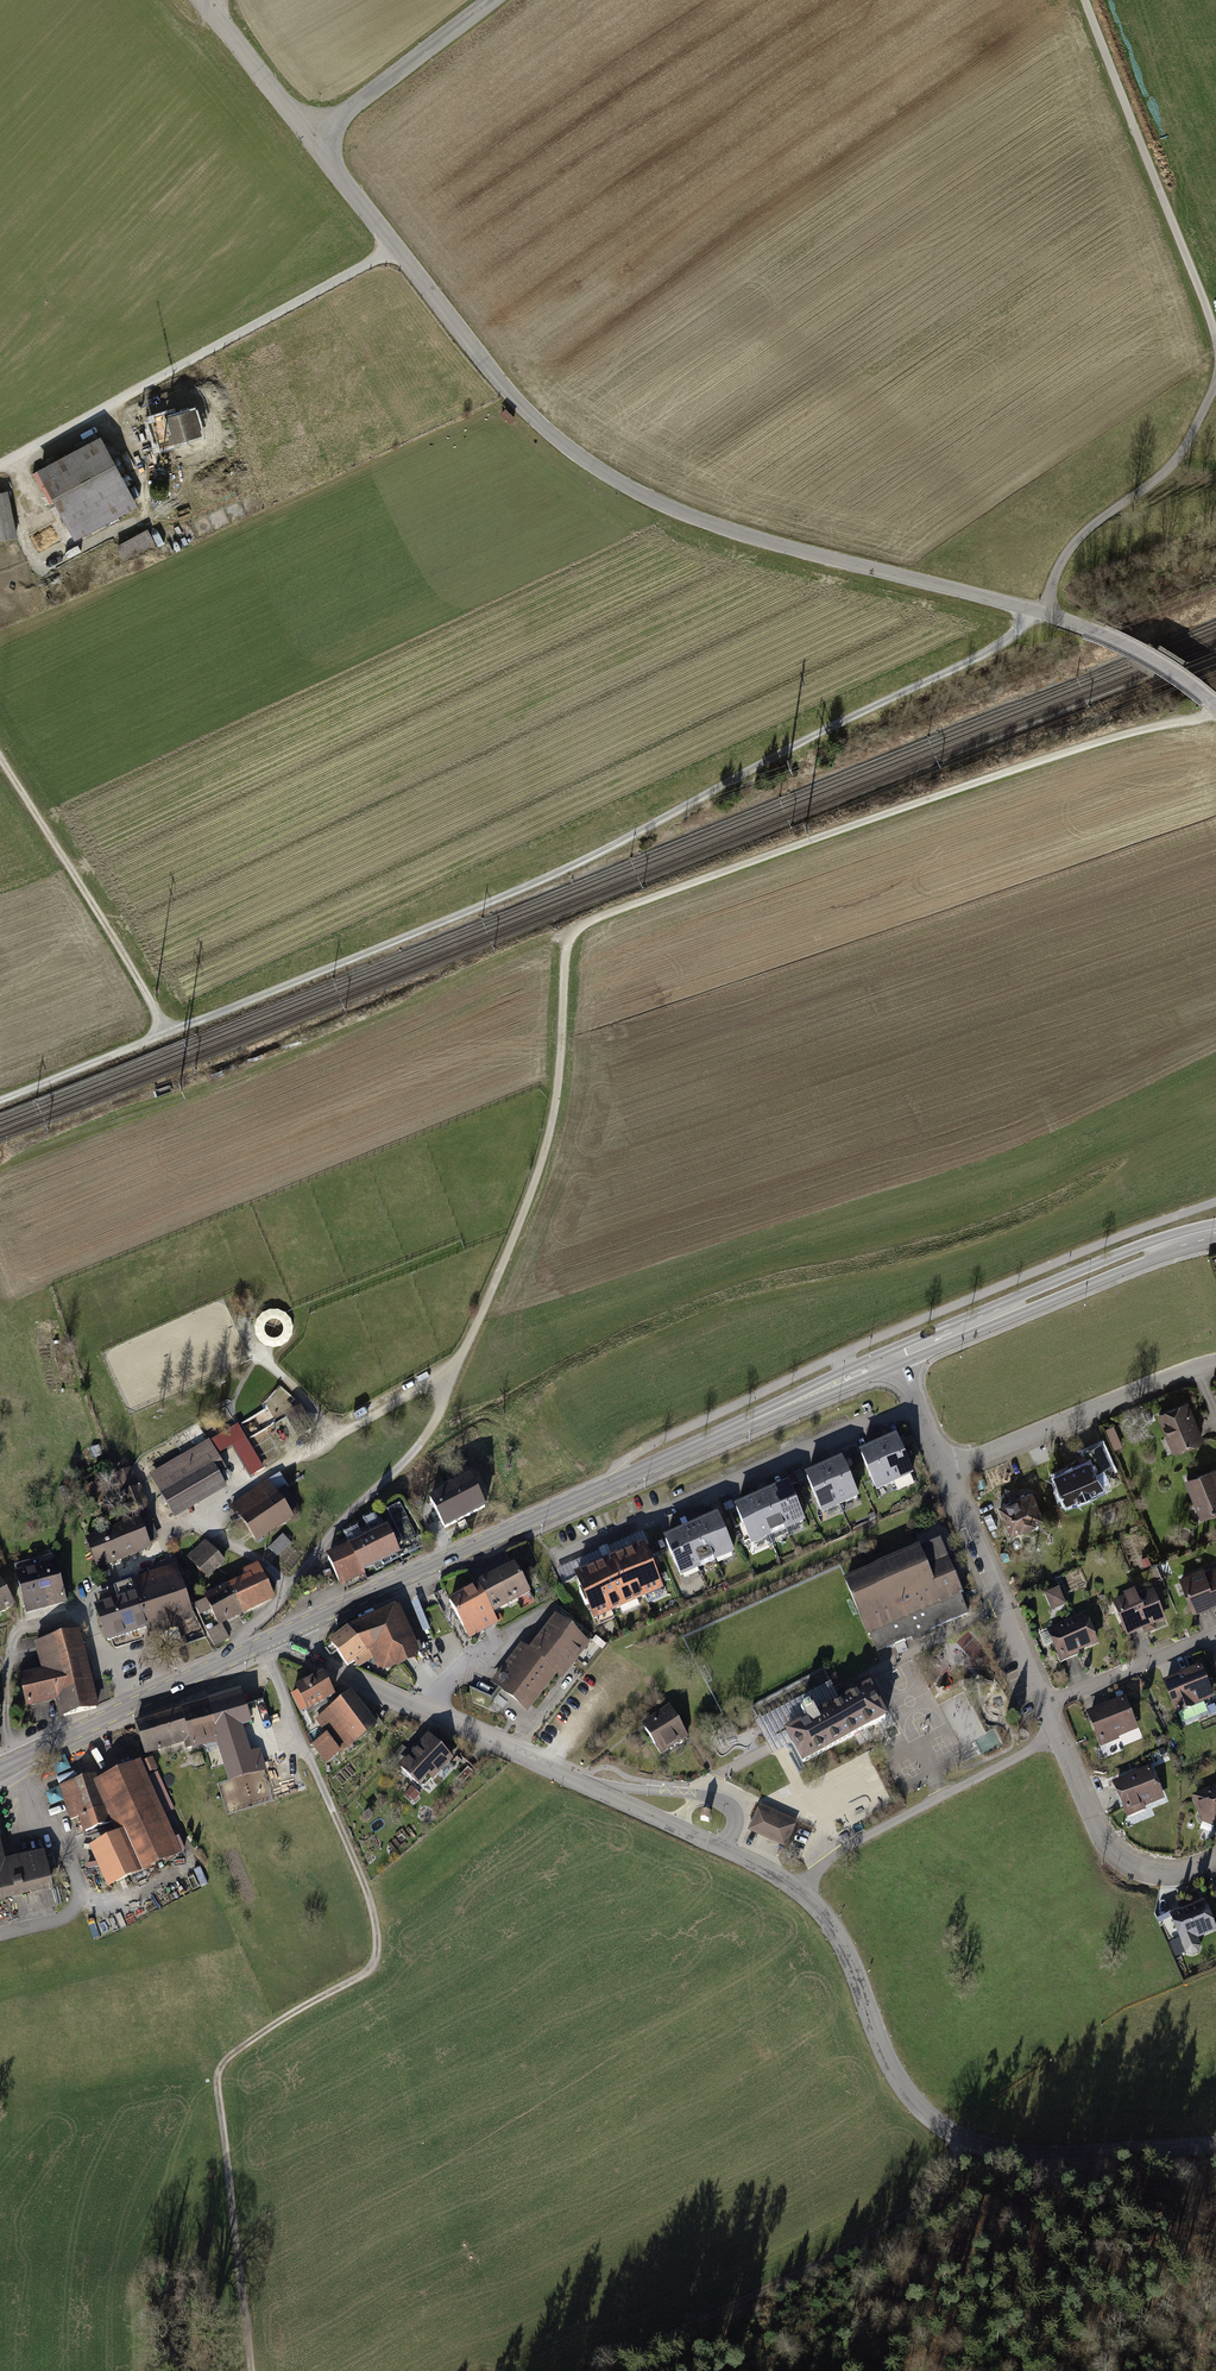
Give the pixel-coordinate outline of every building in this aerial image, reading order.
[(198,438),(191,413),(145,426),(152,451),(198,438)] [(38,474),(74,541),(136,508),(100,441),(38,474)] [(0,494),(0,543),(17,540),(8,492),(0,494)] [(146,532),(116,548),(124,563),(154,547),(146,532)] [(1184,1400),(1154,1413),(1171,1452),(1201,1439),(1184,1400)] [(1113,1425),(1104,1429),(1114,1449),(1122,1445),(1113,1425)] [(243,1426),(235,1430),(240,1439),(248,1435),(243,1426)] [(227,1428),(147,1473),(171,1515),(224,1485),(217,1473),(224,1469),(216,1454),(235,1443),(227,1428)] [(882,1438),(875,1441),(893,1480),(910,1473),(892,1433),(882,1438)] [(265,1434),(237,1450),(247,1467),(275,1452),(265,1434)] [(873,1489),(893,1480),(875,1441),(865,1445),(855,1450),(873,1489)] [(1086,1457),(1051,1472),(1064,1502),(1102,1486),(1094,1468),(1108,1462),(1099,1441),(1082,1448),(1086,1457)] [(166,1443),(156,1448),(160,1456),(170,1450),(166,1443)] [(856,1455),(850,1458),(854,1465),(860,1462),(856,1455)] [(828,1460),(821,1463),(838,1504),(856,1496),(839,1456),(828,1460)] [(848,1459),(843,1461),(847,1470),(852,1467),(848,1459)] [(819,1512),(838,1504),(821,1463),(811,1468),(802,1471),(819,1512)] [(1182,1477),(1199,1516),(1215,1509),(1215,1475),(1212,1465),(1182,1477)] [(127,1516),(148,1509),(139,1486),(137,1487),(129,1466),(111,1472),(127,1516)] [(799,1471),(793,1473),(797,1482),(803,1479),(799,1471)] [(482,1507),(464,1472),(423,1493),(442,1528),(482,1507)] [(792,1474),(786,1477),(791,1486),(796,1484),(792,1474)] [(238,1516),(254,1542),(300,1513),(285,1490),(288,1488),(280,1475),(228,1507),(235,1518),(238,1516)] [(96,1480),(81,1487),(90,1507),(105,1501),(96,1480)] [(775,1484),(766,1488),(784,1527),(802,1519),(783,1480),(775,1484)] [(757,1492),(749,1496),(767,1535),(784,1527),(766,1488),(757,1492)] [(1030,1488),(995,1503),(1009,1535),(1044,1520),(1030,1488)] [(740,1500),(732,1503),(750,1543),(767,1535),(749,1496),(740,1500)] [(704,1516),(696,1519),(715,1562),(733,1554),(714,1511),(704,1516)] [(83,1536),(94,1566),(147,1548),(146,1544),(156,1541),(148,1517),(138,1521),(137,1517),(83,1536)] [(688,1523),(679,1527),(698,1570),(715,1562),(696,1519),(688,1523)] [(396,1553),(382,1523),(346,1541),(360,1570),(396,1553)] [(670,1531),(661,1535),(680,1578),(698,1570),(679,1527),(670,1531)] [(290,1543),(282,1534),(268,1547),(276,1556),(290,1543)] [(843,1575),(867,1633),(958,1595),(934,1537),(843,1575)] [(337,1582),(360,1570),(346,1541),(322,1552),(337,1582)] [(202,1542),(186,1557),(206,1579),(222,1564),(202,1542)] [(638,1542),(571,1572),(591,1618),(658,1588),(638,1542)] [(52,1558),(32,1563),(45,1606),(55,1603),(64,1600),(52,1558)] [(225,1583),(240,1615),(272,1599),(254,1561),(239,1568),(242,1575),(225,1583)] [(511,1561),(473,1582),(489,1612),(527,1591),(511,1561)] [(33,1609),(45,1606),(32,1563),(12,1569),(24,1612),(33,1609)] [(1177,1575),(1193,1613),(1215,1603),(1215,1563),(1204,1568),(1202,1564),(1177,1575)] [(122,1592),(90,1602),(102,1640),(142,1628),(143,1633),(189,1619),(173,1566),(127,1580),(129,1585),(121,1588),(122,1592)] [(473,1582),(446,1597),(467,1637),(495,1622),(489,1612),(473,1582)] [(225,1583),(191,1599),(198,1615),(208,1610),(216,1627),(221,1624),(240,1615),(225,1583)] [(12,1606),(0,1585),(0,1613),(12,1606)] [(1043,1593),(1051,1610),(1065,1603),(1057,1586),(1043,1593)] [(1122,1596),(1110,1601),(1127,1640),(1163,1625),(1148,1589),(1136,1594),(1133,1587),(1120,1593),(1122,1596)] [(384,1668),(412,1655),(393,1611),(348,1631),(331,1645),(347,1666),(365,1652),(375,1647),(384,1668)] [(589,1640),(550,1613),(527,1646),(518,1640),(487,1683),(527,1711),(554,1672),(562,1677),(572,1663),(589,1640)] [(1084,1614),(1046,1630),(1059,1662),(1097,1645),(1084,1614)] [(216,1627),(206,1631),(213,1646),(229,1639),(221,1624),(216,1627)] [(37,1667),(31,1668),(40,1702),(46,1701),(52,1699),(57,1716),(95,1706),(75,1630),(30,1641),(37,1667)] [(1178,1674),(1160,1682),(1175,1714),(1191,1707),(1198,1722),(1207,1718),(1200,1703),(1211,1698),(1196,1664),(1178,1672),(1178,1674)] [(29,1705),(40,1702),(31,1668),(16,1672),(24,1706),(29,1705)] [(291,1697),(300,1713),(332,1696),(322,1676),(297,1690),(299,1693),(291,1697)] [(807,1721),(786,1732),(803,1763),(886,1718),(869,1688),(817,1716),(811,1705),(801,1710),(807,1721)] [(240,1693),(182,1711),(190,1739),(193,1747),(218,1739),(230,1779),(267,1769),(260,1748),(251,1750),(244,1724),(249,1723),(240,1693)] [(313,1746),(326,1764),(374,1727),(349,1695),(316,1719),(328,1734),(313,1746)] [(1122,1696),(1085,1712),(1100,1747),(1137,1730),(1122,1696)] [(688,1735),(668,1704),(639,1722),(658,1753),(688,1735)] [(182,1711),(136,1725),(145,1753),(190,1739),(182,1711)] [(425,1733),(393,1766),(418,1791),(421,1789),(428,1795),(437,1786),(430,1779),(436,1773),(443,1779),(454,1768),(447,1762),(451,1758),(425,1733)] [(109,1885),(177,1853),(137,1766),(98,1783),(116,1821),(122,1835),(118,1837),(93,1848),(101,1866),(109,1885)] [(1148,1766),(1110,1781),(1121,1810),(1123,1815),(1161,1800),(1148,1766)] [(1189,1794),(1201,1820),(1204,1821),(1201,1826),(1210,1830),(1212,1825),(1215,1825),(1215,1781),(1189,1794)] [(81,1816),(85,1831),(116,1821),(98,1783),(78,1789),(76,1782),(60,1787),(71,1820),(81,1816)] [(417,1793),(411,1787),(405,1793),(411,1799),(417,1793)] [(758,1802),(745,1829),(784,1847),(797,1820),(758,1802)] [(48,1886),(39,1850),(0,1859),(0,1898),(48,1886)] [(1195,1934),(1213,1927),(1203,1899),(1168,1912),(1184,1954),(1192,1957),(1198,1955),(1200,1948),(1195,1934)]
